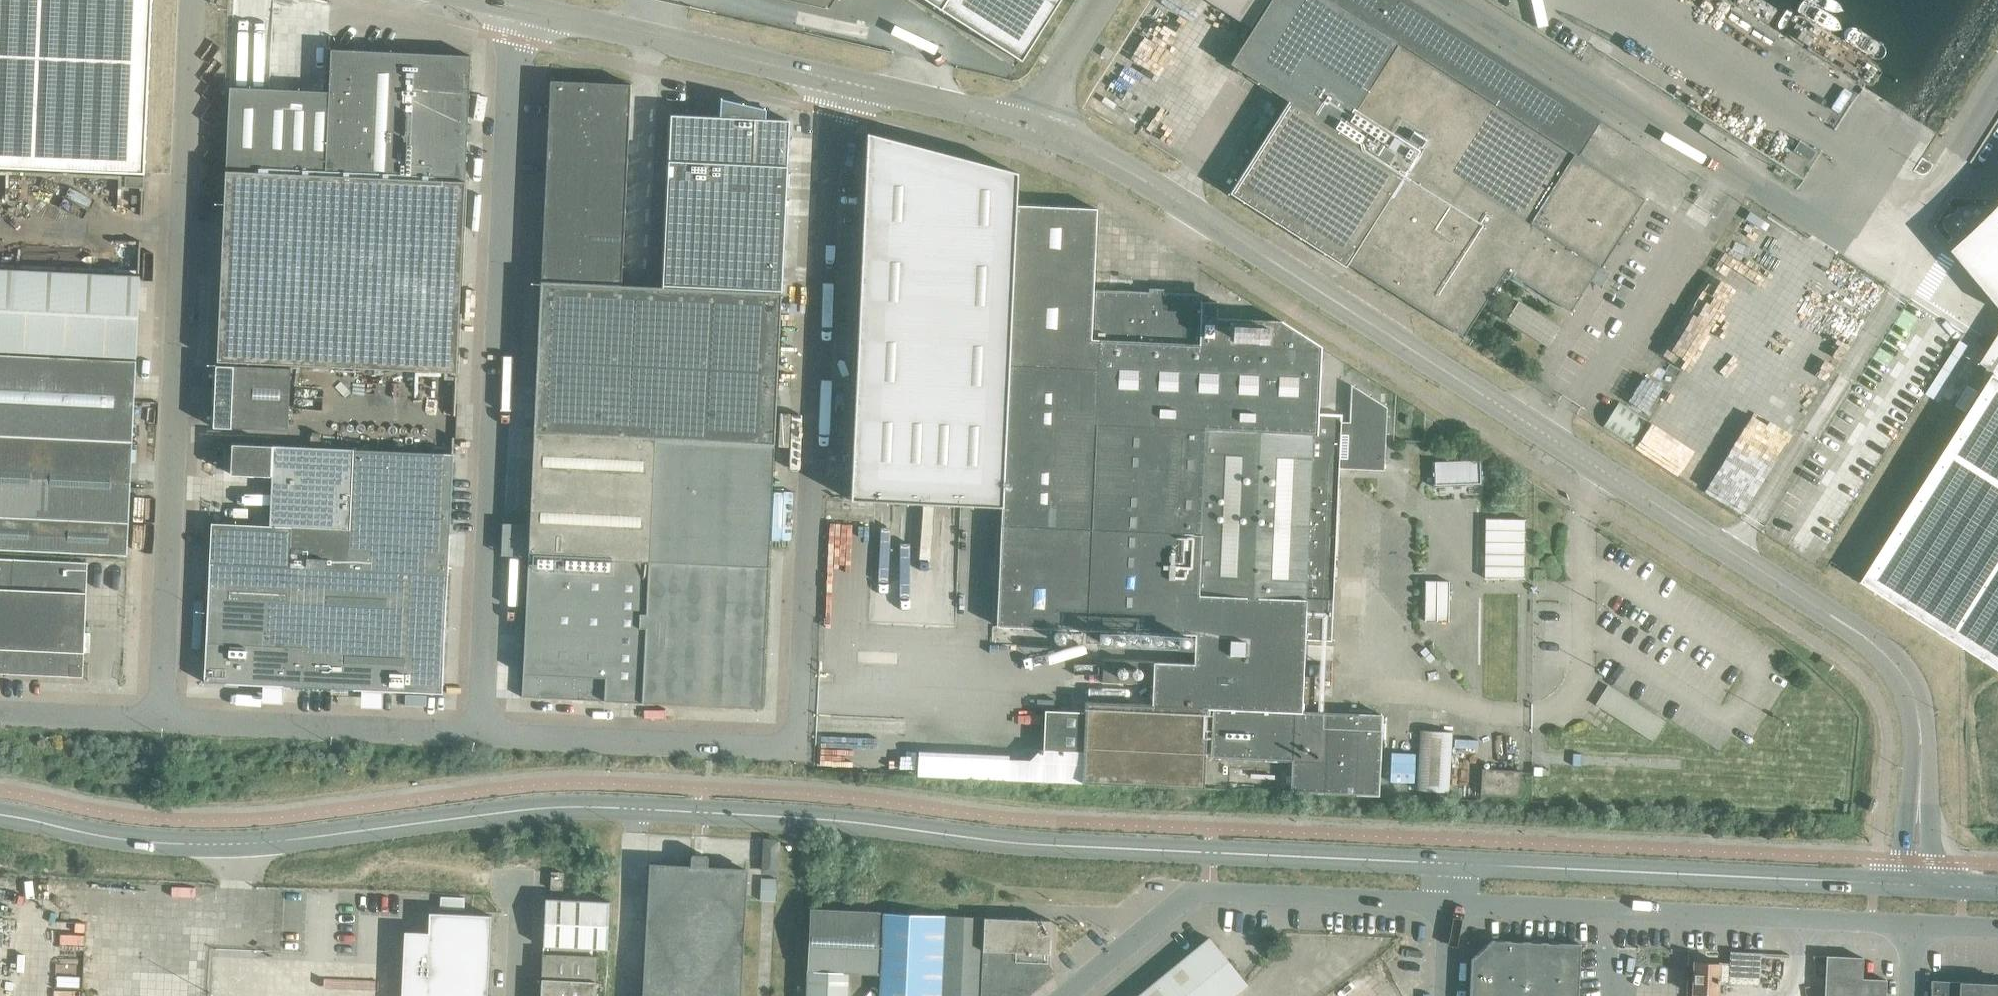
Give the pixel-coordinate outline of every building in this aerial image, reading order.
[(144,173),(151,0),(0,0),(0,166),(144,173)] [(1020,60),(1058,0),(926,0),(1020,60)] [(1263,7),(1267,0),(1208,0),(1250,27),(1263,7)] [(1463,334),(1504,269),(1569,310),(1613,240),(1640,199),(1576,158),(1600,119),(1412,0),(1267,0),(1263,7),(1265,9),(1230,63),(1288,100),(1230,193),(1345,266),(1348,261),(1463,334)] [(217,361),(454,372),(456,372),(465,176),(471,55),(411,52),(330,49),(329,49),(328,91),(229,86),(226,170),(225,170),(217,361)] [(549,79),(548,105),(588,106),(589,81),(549,79)] [(630,83),(589,81),(588,106),(629,108),(630,83)] [(670,114),(670,116),(669,130),(669,144),(668,158),(668,160),(787,165),(789,120),(764,118),(765,109),(721,99),(720,116),(671,114),(670,114)] [(547,130),(587,131),(588,106),(548,105),(547,130)] [(629,108),(588,106),(587,131),(628,133),(629,108)] [(546,155),(586,157),(587,131),(547,130),(546,155)] [(628,133),(587,131),(586,157),(626,158),(628,133)] [(851,464),(850,499),(851,499),(1001,507),(1001,522),(999,522),(999,523),(1001,523),(996,625),(1195,634),(1193,663),(1103,659),(1102,681),(1152,684),(1151,704),(1085,701),(1085,711),(1044,710),(1043,749),(1039,749),(1029,760),(1008,759),(1008,779),(1081,782),(1203,787),(1207,706),(1213,707),(1211,756),(1291,760),(1290,791),(1378,795),(1381,714),(1301,711),(1306,639),(1331,640),(1338,468),(1384,469),(1387,406),(1351,384),(1349,422),(1341,422),(1341,415),(1318,414),(1320,347),(1281,321),(1263,320),(1263,314),(1249,314),(1249,319),(1216,318),(1216,302),(1201,301),(1202,294),(1164,293),(1148,292),(1130,292),(1130,290),(1118,289),(1118,291),(1092,290),(1096,209),(1015,206),(1017,173),(867,132),(866,144),(861,264),(861,268),(855,384),(855,388),(851,464)] [(1816,151),(1799,141),(1793,150),(1810,161),(1816,151)] [(546,155),(545,180),(585,182),(586,157),(546,155)] [(585,182),(625,183),(626,158),(586,157),(585,182)] [(781,291),(787,165),(668,160),(667,172),(667,186),(666,200),(665,214),(665,228),(664,242),(663,257),(663,271),(662,286),(781,291)] [(144,177),(125,176),(124,187),(143,188),(144,177)] [(545,180),(544,205),(584,207),(585,182),(545,180)] [(625,183),(585,182),(584,207),(624,208),(625,183)] [(544,205),(542,230),(583,232),(584,207),(544,205)] [(624,208),(584,207),(583,232),(623,234),(624,208)] [(1977,228),(1954,249),(1997,302),(1997,208),(1977,228)] [(542,230),(541,255),(582,257),(583,232),(542,230)] [(623,234),(583,232),(582,257),(622,259),(623,234)] [(540,280),(581,282),(582,257),(541,255),(540,280)] [(622,259),(582,257),(581,282),(621,284),(622,259)] [(140,276),(69,273),(0,269),(0,350),(65,354),(136,357),(140,276)] [(540,280),(536,385),(533,445),(527,554),(521,697),(761,708),(773,445),(781,291),(662,286),(621,284),(581,282),(540,280)] [(1506,320),(1547,346),(1558,327),(1518,301),(1506,320)] [(1996,371),(1997,373),(1997,336),(1982,362),(1996,371)] [(127,554),(136,362),(136,360),(65,357),(0,354),(0,548),(127,554)] [(290,368),(216,365),(215,388),(213,426),(287,430),(290,368)] [(1997,668),(1997,373),(1996,371),(1994,373),(1862,581),(1997,668)] [(1644,374),(1628,400),(1650,413),(1665,386),(1644,374)] [(1630,444),(1647,418),(1619,400),(1603,426),(1630,444)] [(272,445),(232,443),(231,474),(271,475),(272,445)] [(348,568),(350,528),(351,488),(353,449),(274,445),(269,525),(211,523),(209,562),(348,568)] [(453,453),(452,453),(353,449),(351,488),(451,493),(453,453)] [(1481,461),(1432,462),(1433,486),(1482,484),(1481,461)] [(351,488),(350,528),(449,533),(451,493),(351,488)] [(1486,518),(1485,577),(1524,578),(1525,519),(1486,518)] [(348,568),(448,573),(449,533),(350,528),(348,568)] [(69,676),(83,677),(84,651),(89,651),(90,632),(85,632),(88,562),(0,558),(0,668),(69,671),(69,676)] [(302,687),(356,689),(442,693),(448,573),(348,568),(209,562),(204,682),(302,687)] [(1340,614),(1365,615),(1366,578),(1342,577),(1340,614)] [(1425,580),(1424,620),(1449,620),(1449,581),(1425,580)] [(993,594),(992,593),(990,593),(989,593),(987,593),(986,594),(984,595),(984,596),(984,597),(983,598),(984,600),(984,602),(985,603),(986,603),(987,604),(989,605),(990,605),(992,604),(993,604),(994,603),(995,601),(995,600),(996,598),(995,597),(994,595),(993,594)] [(992,607),(991,607),(991,606),(989,606),(988,606),(986,606),(985,607),(983,609),(983,610),(982,611),(983,613),(983,615),(984,616),(985,617),(986,618),(988,618),(989,618),(991,618),(992,617),(993,616),(994,615),(994,613),(994,612),(994,611),(994,610),(993,608),(992,607)] [(997,628),(997,629),(995,630),(995,631),(994,633),(994,634),(994,635),(995,636),(996,638),(997,639),(998,639),(1000,640),(1001,640),(1002,639),(1003,639),(1005,638),(1005,636),(1006,635),(1006,634),(1006,633),(1006,632),(1005,631),(1005,630),(1003,629),(1002,628),(1000,628),(998,628),(997,628)] [(1027,629),(1026,629),(1024,629),(1023,630),(1022,631),(1021,633),(1020,634),(1020,635),(1021,637),(1021,638),(1022,639),(1024,640),(1025,641),(1027,641),(1028,641),(1029,640),(1030,639),(1031,638),(1032,637),(1032,636),(1032,635),(1032,634),(1032,633),(1031,632),(1030,630),(1029,629),(1027,629)] [(1040,630),(1039,630),(1038,630),(1036,631),(1035,632),(1034,633),(1034,634),(1034,635),(1034,636),(1034,637),(1034,638),(1035,639),(1035,640),(1037,641),(1038,641),(1039,641),(1041,641),(1043,641),(1043,640),(1045,638),(1045,637),(1045,635),(1045,634),(1045,633),(1044,632),(1043,631),(1042,630),(1040,630)] [(1061,630),(1059,630),(1058,630),(1057,631),(1056,631),(1055,632),(1054,633),(1054,634),(1053,635),(1053,636),(1053,638),(1054,639),(1055,640),(1055,641),(1057,642),(1058,642),(1060,642),(1061,642),(1063,641),(1064,640),(1065,639),(1065,638),(1065,637),(1065,636),(1065,635),(1065,634),(1064,633),(1064,632),(1063,631),(1062,631),(1061,630)] [(1013,631),(1011,631),(1011,632),(1009,633),(1008,634),(1008,635),(1008,636),(1009,637),(1009,638),(1010,639),(1010,640),(1012,640),(1013,640),(1014,640),(1015,640),(1016,639),(1017,639),(1017,638),(1018,637),(1018,636),(1018,635),(1018,634),(1017,633),(1016,632),(1015,631),(1014,631),(1013,631)] [(1102,642),(1103,643),(1105,643),(1106,643),(1108,643),(1109,642),(1109,641),(1110,640),(1111,639),(1111,638),(1111,637),(1111,636),(1111,635),(1110,634),(1109,633),(1108,633),(1107,632),(1105,632),(1103,632),(1102,633),(1101,633),(1100,635),(1100,636),(1100,637),(1100,639),(1100,640),(1101,641),(1102,642)] [(1122,633),(1121,633),(1120,632),(1118,633),(1117,633),(1116,633),(1115,634),(1114,636),(1114,637),(1114,639),(1114,640),(1114,641),(1115,642),(1116,643),(1118,644),(1120,644),(1121,644),(1122,643),(1123,642),(1124,641),(1125,640),(1125,639),(1125,638),(1125,637),(1124,635),(1123,634),(1122,633)] [(1126,637),(1126,638),(1126,639),(1126,640),(1127,641),(1127,642),(1129,643),(1130,644),(1131,644),(1132,644),(1133,644),(1134,643),(1135,643),(1136,642),(1137,641),(1137,640),(1137,639),(1137,637),(1137,636),(1136,635),(1136,634),(1135,633),(1133,633),(1132,633),(1131,633),(1130,633),(1129,633),(1128,634),(1127,635),(1126,636),(1126,637)] [(1139,638),(1139,639),(1139,640),(1139,641),(1140,642),(1140,643),(1141,644),(1142,644),(1144,644),(1145,644),(1147,644),(1148,643),(1149,642),(1150,641),(1150,640),(1150,639),(1150,637),(1149,636),(1149,635),(1148,635),(1147,634),(1146,634),(1145,633),(1144,633),(1142,634),(1141,634),(1140,635),(1140,636),(1139,637),(1139,638)] [(1151,638),(1151,639),(1151,641),(1152,642),(1152,643),(1153,643),(1154,644),(1154,645),(1157,645),(1159,645),(1160,644),(1161,644),(1162,643),(1162,642),(1163,641),(1163,640),(1163,638),(1162,637),(1162,636),(1161,636),(1161,635),(1160,634),(1159,634),(1158,634),(1155,634),(1154,634),(1153,635),(1152,636),(1152,637),(1151,638)] [(1164,639),(1164,640),(1164,641),(1164,642),(1165,643),(1165,644),(1167,645),(1168,645),(1169,646),(1170,646),(1171,646),(1172,645),(1173,645),(1174,644),(1175,643),(1175,642),(1175,641),(1175,640),(1175,638),(1174,637),(1174,636),(1173,635),(1171,634),(1170,634),(1168,635),(1167,635),(1166,636),(1165,637),(1164,638),(1164,639)] [(1186,636),(1184,635),(1182,636),(1181,637),(1180,638),(1179,639),(1179,641),(1179,642),(1179,643),(1180,644),(1181,645),(1182,646),(1183,647),(1185,647),(1187,646),(1189,645),(1189,644),(1190,643),(1190,642),(1190,641),(1190,640),(1190,638),(1189,637),(1187,636),(1186,636)] [(1665,721),(1608,685),(1596,704),(1618,718),(1653,740),(1665,721)] [(1417,790),(1448,792),(1452,731),(1420,729),(1417,790)] [(1392,751),(1391,780),(1415,781),(1416,751),(1392,751)] [(1480,794),(1481,794),(1519,796),(1521,771),(1482,768),(1480,794)] [(765,840),(765,855),(764,871),(776,872),(776,870),(777,870),(778,858),(776,858),(777,841),(765,840)] [(642,995),(739,995),(745,899),(746,869),(745,869),(707,867),(708,857),(706,855),(693,854),(690,856),(688,856),(688,866),(648,864),(642,995)] [(551,871),(551,872),(551,888),(562,889),(563,872),(551,871)] [(545,898),(542,946),(606,949),(609,901),(545,898)] [(93,909),(93,933),(163,935),(164,911),(93,909)] [(807,969),(848,971),(877,973),(880,913),(810,910),(807,969)] [(491,915),(429,912),(428,932),(404,931),(401,995),(487,995),(491,915)] [(945,916),(884,913),(880,995),(941,995),(945,916)] [(982,917),(945,916),(942,995),(979,995),(982,917)] [(984,917),(982,917),(979,995),(1027,995),(1055,972),(1049,964),(1050,920),(984,917)] [(1208,937),(1137,995),(1232,995),(1247,984),(1208,937)] [(1492,940),(1471,959),(1469,995),(1577,995),(1580,944),(1492,940)] [(1719,962),(1718,982),(1728,982),(1728,983),(1759,985),(1760,952),(1730,951),(1729,963),(1719,962)] [(542,953),(541,978),(595,980),(597,955),(542,953)] [(1825,955),(1823,995),(1885,995),(1885,979),(1861,977),(1862,957),(1825,955)] [(1718,982),(1719,962),(1693,961),(1691,995),(1704,995),(1704,994),(1718,995),(1718,982)] [(847,988),(848,971),(807,969),(806,986),(847,988)] [(595,980),(541,978),(540,995),(595,995),(595,980)] [(1951,981),(1934,980),(1933,995),(1950,995),(1951,981)] [(1963,981),(1951,981),(1950,995),(1962,995),(1963,981)] [(1963,981),(1962,995),(1997,995),(1997,983),(1963,981)] [(806,995),(847,995),(847,988),(806,986),(806,995)]
